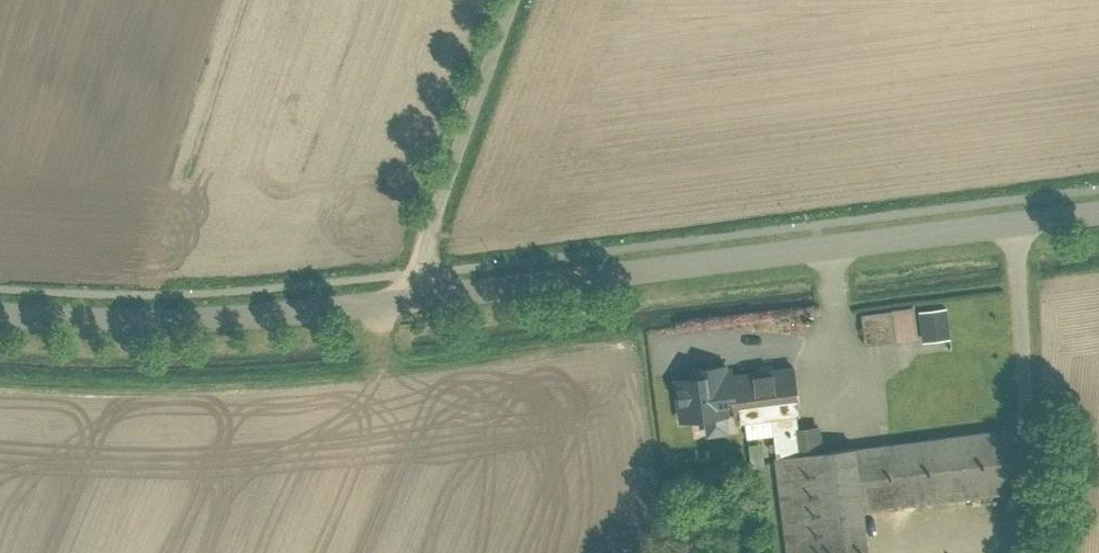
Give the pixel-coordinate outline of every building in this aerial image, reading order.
[(887,308),(890,338),(914,336),(910,305),(887,308)] [(943,305),(917,308),(920,338),(946,335),(943,305)] [(887,308),(855,312),(858,342),(890,338),(887,308)] [(789,367),(726,374),(731,418),(741,417),(794,411),(789,367)] [(794,411),(741,417),(743,432),(768,429),(796,425),(794,411)] [(771,455),(818,450),(814,423),(796,425),(768,429),(771,455)] [(846,446),(854,510),(1015,491),(1008,427),(846,446)] [(771,455),(782,552),(859,552),(854,510),(846,446),(818,450),(771,455)]
